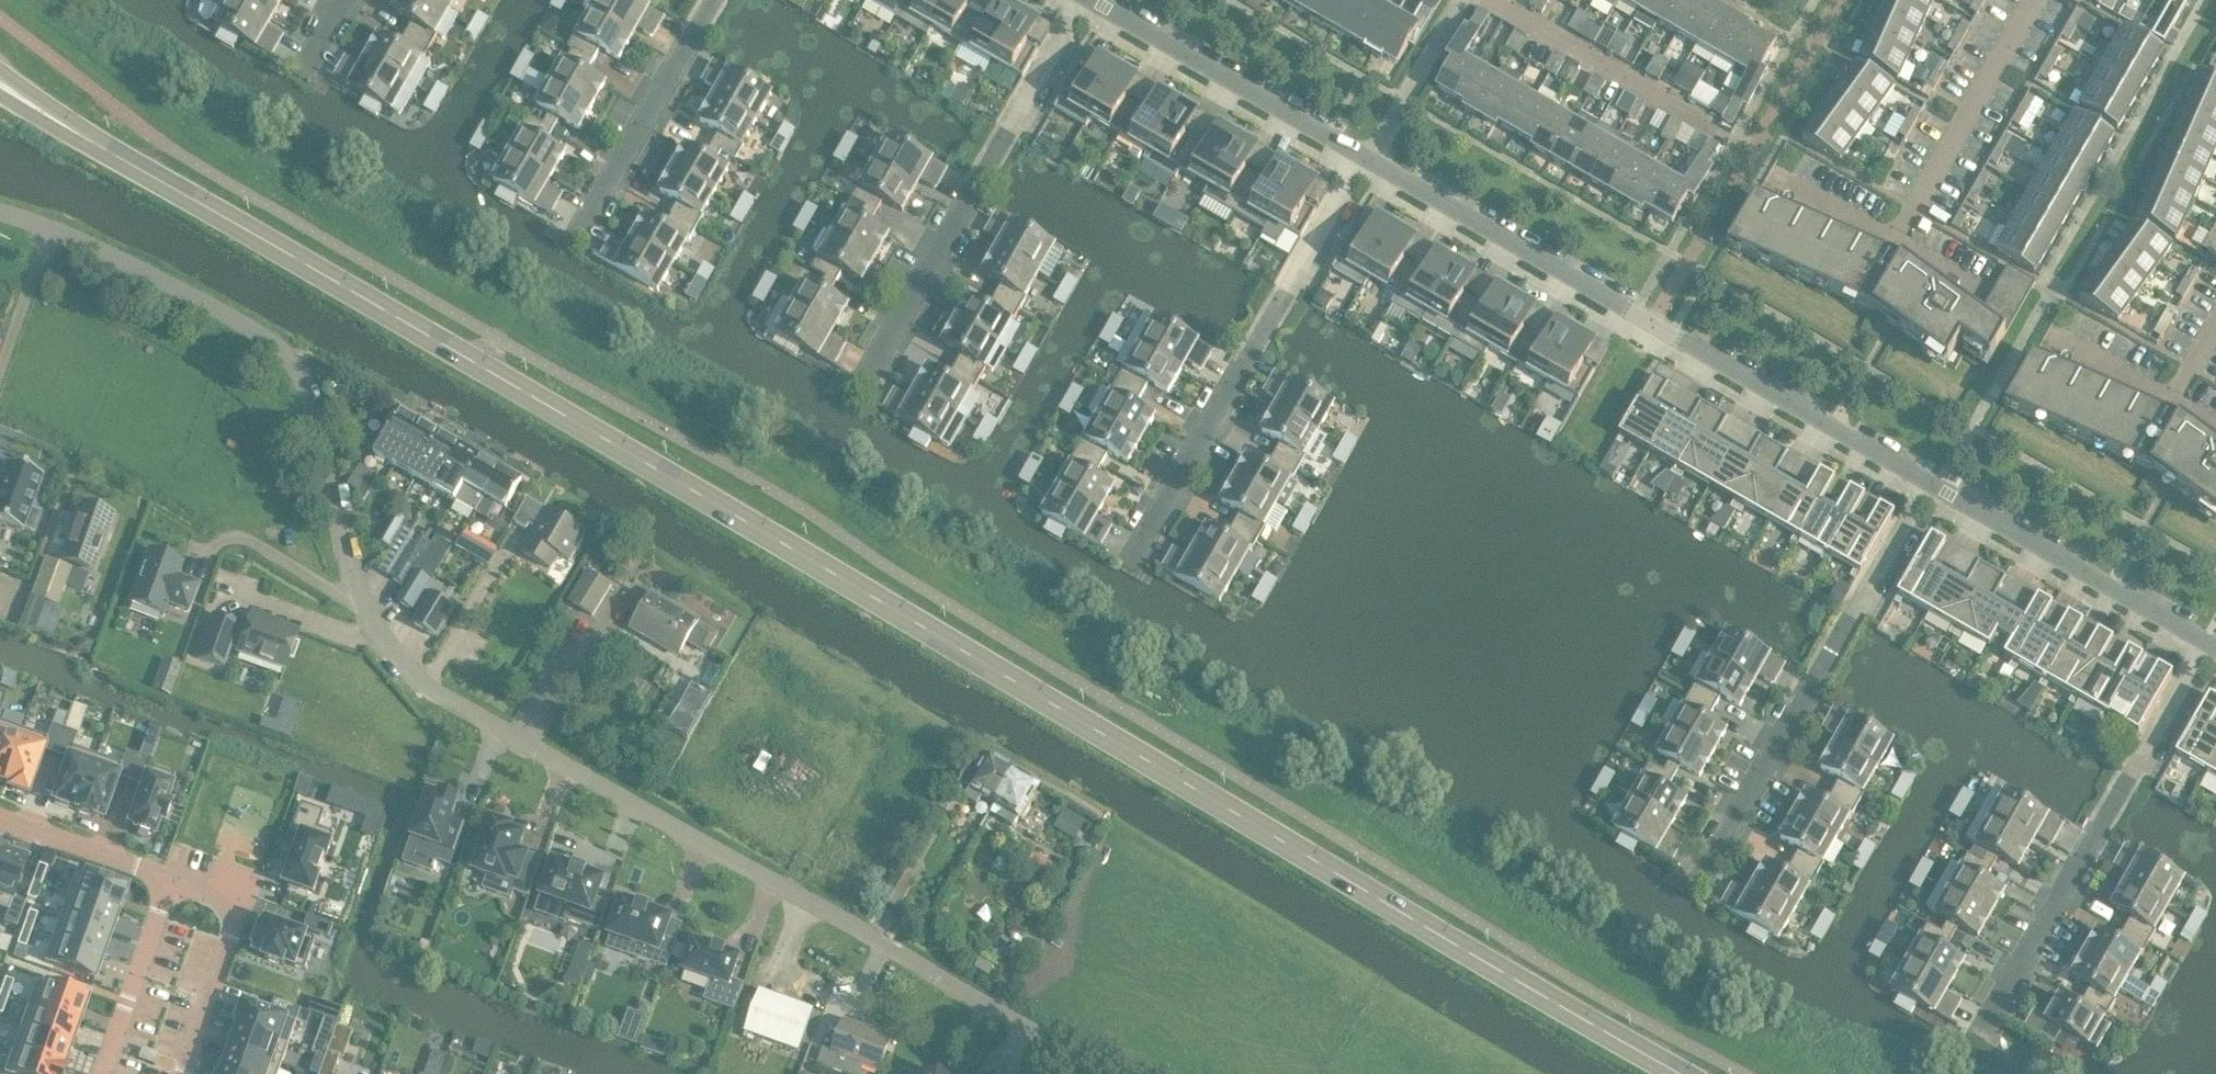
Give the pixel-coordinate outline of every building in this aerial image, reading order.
[(239,0),(212,0),(224,7),(214,23),(223,29),(218,38),(233,47),(239,38),(279,61),(280,60),(271,54),(281,36),(268,28),(273,20),(239,0)] [(273,20),(284,0),(239,0),(273,20)] [(427,0),(400,0),(394,11),(413,22),(406,35),(430,49),(437,36),(443,40),(456,17),(427,0)] [(456,17),(457,16),(449,12),(456,0),(427,0),(456,17)] [(633,37),(637,29),(651,37),(663,17),(633,0),(598,0),(591,13),(633,37)] [(907,0),(867,0),(866,1),(896,18),(907,0)] [(947,0),(907,0),(896,18),(927,35),(947,0)] [(978,16),(962,7),(966,0),(947,0),(927,35),(928,36),(933,27),(962,43),(978,16)] [(1293,3),(1308,12),(1306,15),(1312,19),(1323,0),(1295,0),(1293,3)] [(1312,19),(1323,26),(1325,22),(1334,28),(1350,0),(1323,0),(1312,19)] [(1372,0),(1350,0),(1334,28),(1347,35),(1345,39),(1353,43),(1376,3),(1372,0)] [(1420,9),(1405,0),(1397,14),(1375,52),(1397,64),(1408,44),(1414,47),(1441,0),(1429,0),(1427,5),(1423,3),(1420,9)] [(1541,0),(1533,0),(1529,6),(1536,10),(1541,0)] [(1536,10),(1542,14),(1550,0),(1541,0),(1536,10)] [(1613,10),(1619,0),(1596,0),(1613,10)] [(1639,10),(1645,0),(1620,0),(1639,10)] [(1671,0),(1645,0),(1639,10),(1633,21),(1652,32),(1658,22),(1671,0)] [(1697,0),(1671,0),(1658,22),(1677,33),(1697,0)] [(1697,44),(1718,7),(1717,7),(1715,10),(1708,6),(1710,2),(1706,0),(1697,0),(1677,33),(1697,44)] [(1926,18),(1896,0),(1881,0),(1880,1),(1885,4),(1879,16),(1917,38),(1926,18)] [(1934,0),(1896,0),(1926,18),(1934,0)] [(1986,0),(1976,0),(1970,10),(1978,14),(1986,0)] [(2112,12),(2118,2),(2114,0),(2102,0),(2099,5),(2112,12)] [(2152,36),(2164,43),(2189,0),(2172,0),(2152,36)] [(992,60),(1021,10),(1006,2),(993,25),(978,16),(962,43),(992,60)] [(1376,3),(1353,43),(1363,49),(1365,46),(1375,52),(1397,14),(1376,3)] [(2125,6),(2119,16),(2131,24),(2137,13),(2125,6)] [(1697,44),(1716,55),(1738,18),(1737,18),(1735,21),(1727,17),(1730,14),(1718,7),(1697,44)] [(1458,99),(1478,66),(1464,58),(1489,14),(1482,9),(1470,29),(1466,26),(1447,58),(1453,61),(1438,88),(1458,99)] [(2069,22),(2074,25),(2081,12),(2077,9),(2069,22)] [(1035,18),(1021,10),(992,60),(1023,78),(1052,28),(1050,27),(1037,50),(1022,41),(1035,18)] [(633,37),(591,13),(578,35),(576,34),(569,47),(593,61),(601,49),(620,60),(633,37)] [(1574,32),(1583,17),(1577,13),(1568,29),(1574,32)] [(1908,59),(1917,38),(1879,16),(1875,14),(1871,22),(1876,24),(1870,37),(1908,59)] [(1583,17),(1574,32),(1581,36),(1590,21),(1583,17)] [(1716,55),(1736,66),(1755,33),(1747,28),(1749,25),(1738,18),(1716,55)] [(1956,35),(1963,39),(1971,26),(1963,22),(1956,35)] [(2074,25),(2069,22),(2061,37),(2066,39),(2074,25)] [(2163,50),(2125,28),(2114,48),(2152,70),(2159,58),(2163,61),(2168,53),(2163,51),(2163,50)] [(1514,48),(1523,33),(1516,29),(1507,44),(1514,48)] [(1523,33),(1514,48),(1520,51),(1529,36),(1523,33)] [(1775,45),(1755,33),(1736,66),(1749,74),(1724,119),(1732,123),(1743,104),(1747,106),(1766,74),(1760,71),(1775,45)] [(430,49),(406,35),(399,47),(380,36),(367,59),(416,87),(429,64),(423,61),(430,49)] [(1860,59),(1898,81),(1908,59),(1870,37),(1866,35),(1862,42),(1867,45),(1860,59)] [(1963,39),(1956,35),(1948,49),(1955,53),(1963,39)] [(1613,55),(1622,40),(1615,36),(1607,51),(1613,55)] [(1622,40),(1613,55),(1620,58),(1628,43),(1622,40)] [(529,71),(592,107),(605,85),(586,74),(593,61),(569,47),(568,48),(583,56),(576,68),(563,61),(551,83),(530,71),(529,71)] [(2047,61),(2051,64),(2059,51),(2054,48),(2047,61)] [(2157,73),(2152,70),(2114,48),(2103,68),(2141,90),(2148,78),(2152,80),(2157,73)] [(1054,109),(1085,126),(1119,67),(1105,58),(1092,81),(1076,72),(1089,49),(1088,49),(1054,109)] [(1553,70),(1561,55),(1555,51),(1546,66),(1553,70)] [(524,54),(518,65),(528,70),(534,60),(524,54)] [(1561,55),(1553,70),(1559,74),(1568,59),(1561,55)] [(1652,77),(1661,62),(1654,58),(1646,73),(1652,77)] [(416,87),(367,59),(362,67),(348,59),(337,77),(328,72),(327,74),(367,97),(362,106),(377,115),(383,106),(400,115),(416,87)] [(1934,73),(1941,78),(1949,65),(1941,60),(1934,73)] [(2051,64),(2047,61),(2039,75),(2043,78),(2051,64)] [(1661,62),(1652,77),(1658,81),(1667,66),(1661,62)] [(713,99),(755,123),(772,95),(716,63),(705,83),(718,90),(713,99)] [(1881,107),(1894,88),(1857,65),(1848,77),(1843,75),(1839,82),(1842,85),(1881,107)] [(1478,66),(1458,99),(1466,104),(1464,108),(1476,114),(1497,77),(1478,66)] [(1120,134),(1136,107),(1120,98),(1133,75),(1119,67),(1085,126),(1086,127),(1092,118),(1120,134)] [(2145,92),(2141,90),(2103,68),(2091,87),(2130,109),(2137,97),(2141,100),(2145,92)] [(1497,77),(1476,114),(1476,115),(1479,111),(1486,115),(1484,119),(1495,125),(1516,88),(1521,80),(1502,69),(1497,77)] [(529,117),(553,131),(560,119),(579,130),(592,107),(529,71),(523,83),(543,95),(537,105),(550,113),(544,124),(529,116),(529,117)] [(2203,73),(2203,74),(2198,71),(2194,79),(2199,82),(2193,94),(2215,107),(2215,80),(2203,73)] [(1941,78),(1934,73),(1925,88),(1933,92),(1941,78)] [(1591,92),(1600,77),(1594,74),(1585,89),(1591,92)] [(1600,77),(1591,92),(1598,96),(1606,81),(1600,77)] [(1691,99),(1699,84),(1693,81),(1684,96),(1691,99)] [(1699,84),(1691,99),(1697,103),(1706,88),(1699,84)] [(1826,100),(1829,103),(1867,125),(1881,107),(1842,85),(1835,96),(1830,93),(1826,100)] [(2134,112),(2130,109),(2091,87),(2079,108),(2117,130),(2125,116),(2130,119),(2134,112)] [(1516,133),(1536,99),(1516,88),(1495,125),(1496,126),(1498,122),(1516,133)] [(2193,94),(2189,92),(2185,99),(2189,102),(2184,114),(2215,133),(2215,107),(2193,94)] [(1144,161),(1179,101),(1165,93),(1151,116),(1136,107),(1120,134),(1148,151),(1143,160),(1144,161)] [(2019,109),(2024,111),(2032,97),(2027,95),(2019,109)] [(1630,115),(1639,100),(1633,96),(1624,111),(1630,115)] [(755,123),(713,99),(700,122),(719,133),(712,145),(737,159),(744,146),(743,145),(755,123)] [(1555,110),(1536,99),(1516,133),(1535,144),(1533,147),(1534,148),(1555,110)] [(1639,100),(1630,115),(1637,118),(1645,103),(1639,100)] [(1174,178),(1196,141),(1180,132),(1193,109),(1179,101),(1144,161),(1174,178)] [(1812,119),(1816,121),(1854,143),(1867,125),(1829,103),(1821,114),(1817,111),(1812,119)] [(1906,121),(1914,126),(1922,111),(1914,107),(1906,121)] [(2024,111),(2019,109),(2012,122),(2016,125),(2024,111)] [(1555,110),(1534,148),(1545,154),(1547,150),(1555,155),(1552,158),(1553,159),(1575,122),(1555,110)] [(2215,150),(2215,133),(2184,114),(2180,112),(2176,120),(2180,123),(2175,135),(2213,157),(2215,150)] [(1575,122),(1553,159),(1565,165),(1567,162),(1574,166),(1572,169),(1573,170),(1599,124),(1579,113),(1575,122)] [(2114,136),(2076,114),(2064,134),(2102,156),(2107,159),(2111,152),(2106,149),(2114,136)] [(510,153),(552,177),(565,154),(546,143),(553,131),(529,117),(521,130),(523,131),(510,153)] [(1669,137),(1678,122),(1671,118),(1663,133),(1669,137)] [(1841,162),(1854,143),(1816,121),(1808,132),(1803,129),(1799,137),(1803,139),(1802,140),(1841,162)] [(1914,126),(1906,121),(1898,134),(1906,139),(1914,126)] [(1678,122),(1669,137),(1675,141),(1684,126),(1678,122)] [(1599,124),(1573,170),(1584,176),(1586,173),(1593,177),(1591,181),(1592,181),(1618,135),(1599,124)] [(1204,196),(1239,136),(1225,128),(1212,151),(1196,141),(1174,178),(1176,179),(1181,169),(1209,185),(1203,195),(1204,196)] [(2204,177),(2213,157),(2175,135),(2171,133),(2166,140),(2171,143),(2166,155),(2204,177)] [(1997,148),(2002,150),(2010,136),(2005,134),(1997,148)] [(2095,168),(2102,156),(2064,134),(2053,154),(2091,176),(2096,179),(2100,171),(2095,168)] [(1618,135),(1592,181),(1603,188),(1605,184),(1613,188),(1611,192),(1633,155),(1638,147),(1618,135)] [(1234,213),(1256,176),(1240,167),(1253,144),(1239,136),(1204,196),(1234,213)] [(920,181),(934,189),(946,169),(890,137),(876,162),(917,186),(920,181)] [(1685,185),(1672,177),(1652,211),(1672,223),(1688,196),(1694,199),(1712,168),(1707,165),(1719,145),(1711,141),(1685,185)] [(737,159),(712,145),(705,157),(686,146),(673,169),(715,193),(728,170),(715,163),(722,151),(736,160),(737,159)] [(1884,159),(1892,164),(1899,150),(1892,146),(1884,159)] [(2002,150),(1997,148),(1989,161),(1994,164),(2002,150)] [(552,177),(510,153),(494,181),(503,186),(497,196),(513,205),(519,195),(559,219),(560,217),(550,212),(561,193),(547,185),(552,177)] [(2084,188),(2091,176),(2053,154),(2042,173),(2080,195),(2084,198),(2089,191),(2084,188)] [(2195,198),(2204,177),(2166,155),(2162,154),(2157,161),(2162,164),(2156,176),(2195,198)] [(1631,203),(1652,166),(1633,155),(1611,192),(1623,199),(1625,195),(1632,199),(1630,203),(1631,203)] [(1892,164),(1884,159),(1876,173),(1884,178),(1892,164)] [(867,207),(876,213),(884,201),(903,212),(917,186),(876,162),(861,187),(860,186),(852,200),(866,208),(867,207)] [(1264,230),(1299,170),(1285,162),(1271,185),(1256,176),(1234,213),(1264,230)] [(1672,177),(1652,166),(1631,203),(1642,210),(1644,206),(1652,211),(1672,177)] [(715,193),(673,169),(660,192),(679,203),(672,215),(696,229),(704,216),(702,215),(715,193)] [(1262,234),(1277,243),(1285,230),(1301,238),(1330,188),(1328,187),(1315,210),(1300,201),(1313,178),(1299,170),(1264,230),(1262,234)] [(1975,186),(1979,189),(1987,175),(1983,172),(1975,186)] [(2073,207),(2080,195),(2042,173),(2031,193),(2069,215),(2073,217),(2078,210),(2073,207)] [(2186,219),(2195,198),(2156,176),(2153,174),(2148,182),(2153,184),(2148,197),(2186,219)] [(1979,189),(1975,186),(1967,200),(1972,202),(1979,189)] [(2062,227),(2069,215),(2031,193),(2019,212),(2057,234),(2062,237),(2066,229),(2062,227)] [(2138,219),(2176,241),(2186,219),(2148,197),(2144,195),(2139,202),(2144,204),(2138,219)] [(1741,252),(1857,304),(1876,312),(1901,267),(1774,211),(1776,207),(1777,205),(1756,196),(1731,240),(1733,240),(1743,246),(1741,252)] [(847,212),(833,235),(875,259),(888,236),(869,225),(876,213),(867,207),(866,208),(859,220),(847,212)] [(1363,287),(1397,227),(1383,219),(1370,242),(1354,233),(1367,210),(1366,209),(1332,269),(1363,287)] [(1952,226),(1957,229),(1965,214),(1960,211),(1952,226)] [(2019,212),(2008,232),(2046,253),(2051,256),(2055,249),(2050,246),(2057,234),(2019,212)] [(696,229),(672,215),(665,227),(646,216),(633,239),(675,263),(687,241),(689,242),(696,229)] [(1001,242),(996,251),(1038,275),(1055,247),(999,215),(988,234),(1001,242)] [(2116,242),(2120,245),(2158,267),(2172,247),(2134,225),(2125,237),(2121,234),(2116,242)] [(1393,304),(1414,267),(1398,258),(1411,235),(1397,227),(1363,287),(1364,288),(1370,278),(1397,294),(1391,303),(1393,304)] [(826,277),(836,283),(843,271),(862,282),(875,259),(833,235),(824,230),(813,248),(815,253),(819,256),(811,269),(826,278),(826,277)] [(2008,232),(1997,252),(2034,274),(2035,273),(2040,275),(2044,268),(2039,265),(2046,253),(2008,232)] [(2211,233),(2203,248),(2210,252),(2215,242),(2215,236),(2211,233)] [(675,263),(633,239),(628,247),(614,240),(604,258),(594,253),(594,254),(658,291),(675,263)] [(2103,260),(2107,263),(2145,285),(2158,267),(2120,245),(2112,255),(2107,253),(2103,260)] [(1002,284),(995,297),(1020,311),(1027,298),(1025,297),(1038,275),(996,251),(983,273),(1002,284)] [(1422,321),(1457,261),(1443,253),(1430,276),(1414,267),(1393,304),(1422,321)] [(1422,321),(1453,339),(1474,302),(1458,292),(1471,270),(1457,261),(1422,321)] [(2090,278),(2093,281),(2132,303),(2145,285),(2107,263),(2099,274),(2094,271),(2090,278)] [(1990,361),(2031,290),(2036,282),(2008,266),(1984,308),(1949,288),(1940,303),(1911,282),(1892,316),(1902,323),(1899,329),(1947,364),(1961,341),(1990,361)] [(2183,281),(2191,286),(2199,271),(2192,267),(2183,281)] [(791,308),(833,332),(848,306),(829,295),(836,283),(826,277),(826,278),(819,290),(806,282),(791,308)] [(2080,300),(2118,322),(2132,303),(2093,281),(2086,292),(2081,289),(2077,297),(2080,299),(2080,300)] [(2191,286),(2183,281),(2176,294),(2183,299),(2191,286)] [(1483,356),(1517,296),(1503,288),(1490,311),(1474,302),(1453,339),(1483,356)] [(1518,364),(1534,336),(1518,327),(1531,304),(1517,296),(1483,356),(1484,357),(1490,347),(1518,364)] [(969,298),(956,321),(1005,349),(1018,327),(1012,323),(1020,311),(995,297),(988,309),(969,298)] [(2161,320),(2169,324),(2177,310),(2169,306),(2161,320)] [(777,333),(841,371),(842,369),(833,364),(843,345),(830,337),(833,332),(791,308),(777,333)] [(1132,342),(1181,371),(1186,362),(1200,370),(1211,350),(1148,314),(1132,342)] [(2169,324),(2161,320),(2153,333),(2161,337),(2169,324)] [(962,354),(955,367),(979,381),(986,368),(992,372),(1005,349),(956,321),(943,343),(962,354)] [(1548,381),(1577,330),(1563,322),(1549,345),(1534,336),(1518,364),(1548,381)] [(1577,330),(1548,381),(1579,399),(1608,348),(1607,348),(1593,371),(1578,362),(1591,339),(1577,330)] [(1181,371),(1132,342),(1119,365),(1125,368),(1118,381),(1142,395),(1149,382),(1168,393),(1181,371)] [(2018,412),(2153,471),(2178,427),(2052,371),(2053,367),(2054,365),(2034,356),(2009,399),(2011,400),(2021,406),(2018,412)] [(929,368),(916,391),(965,419),(978,396),(972,393),(979,381),(955,367),(948,379),(929,368)] [(1275,410),(1325,438),(1325,437),(1318,433),(1333,405),(1278,373),(1266,393),(1280,401),(1275,410)] [(1626,438),(1650,452),(1671,415),(1655,406),(1669,383),(1654,374),(1615,441),(1622,445),(1626,438)] [(1142,395),(1118,381),(1111,393),(1105,389),(1092,412),(1141,441),(1154,418),(1135,407),(1142,395)] [(949,447),(965,419),(916,391),(911,399),(897,391),(886,410),(877,404),(876,406),(916,429),(911,438),(926,447),(932,438),(949,447)] [(1671,415),(1650,452),(1675,466),(1671,473),(1676,476),(1714,409),(1701,401),(1687,425),(1671,415)] [(1714,409),(1676,476),(1681,479),(1686,472),(1710,486),(1731,450),(1715,440),(1728,417),(1714,409)] [(383,460),(395,466),(420,421),(400,410),(374,455),(383,460)] [(1274,455),(1298,470),(1306,457),(1312,461),(1325,438),(1275,410),(1262,432),(1281,443),(1274,455)] [(1077,450),(1102,465),(1109,452),(1128,463),(1141,441),(1092,412),(1091,413),(1099,417),(1087,438),(1085,437),(1077,450)] [(441,433),(420,421),(395,466),(406,473),(415,478),(441,433)] [(423,483),(437,491),(462,445),(441,433),(415,478),(423,483)] [(1731,450),(1710,486),(1735,500),(1731,507),(1736,510),(1774,444),(1760,436),(1747,459),(1731,450)] [(2176,488),(2215,517),(2215,461),(2189,442),(2169,476),(2180,482),(2176,488)] [(1774,444),(1736,510),(1742,514),(1746,506),(1770,520),(1791,484),(1775,475),(1788,452),(1774,444)] [(447,497),(455,501),(482,456),(462,445),(437,491),(447,497)] [(1102,465),(1077,450),(1070,464),(1071,465),(1059,486),(1101,511),(1114,488),(1095,477),(1102,465)] [(1298,470),(1274,455),(1267,468),(1248,457),(1235,480),(1277,504),(1289,482),(1291,483),(1298,470)] [(456,501),(475,512),(501,467),(482,456),(455,501),(456,501)] [(22,531),(23,529),(34,533),(42,512),(31,508),(42,476),(6,463),(0,480),(0,523),(22,531)] [(360,465),(348,485),(360,494),(357,501),(370,508),(384,484),(372,476),(374,473),(360,465)] [(521,479),(501,467),(475,512),(487,519),(496,504),(505,508),(521,479)] [(1791,484),(1770,520),(1795,534),(1791,542),(1797,546),(1802,538),(1800,537),(1821,502),(1822,502),(1836,479),(1821,471),(1807,494),(1791,484)] [(1277,504),(1235,480),(1222,502),(1241,513),(1234,525),(1258,540),(1266,527),(1264,526),(1277,504)] [(1101,511),(1059,486),(1042,515),(1052,520),(1046,530),(1062,539),(1067,529),(1107,552),(1108,551),(1099,545),(1109,527),(1096,519),(1101,511)] [(1827,563),(1831,556),(1830,555),(1851,519),(1852,520),(1866,496),(1850,488),(1837,511),(1822,502),(1821,502),(1800,537),(1802,538),(1824,552),(1820,559),(1827,563)] [(514,522),(527,530),(541,506),(528,498),(514,522)] [(95,571),(113,517),(80,505),(61,559),(95,571)] [(1867,528),(1852,520),(1851,519),(1830,555),(1831,556),(1854,569),(1850,576),(1857,580),(1895,513),(1880,505),(1867,528)] [(391,551),(408,520),(393,511),(375,542),(391,551)] [(547,511),(523,554),(550,570),(558,555),(569,562),(585,533),(547,511)] [(1258,540),(1234,525),(1227,538),(1208,527),(1195,550),(1236,574),(1249,552),(1251,553),(1258,540)] [(457,548),(488,566),(498,548),(467,530),(457,548)] [(417,534),(391,578),(406,587),(416,570),(432,543),(417,534)] [(1904,598),(1928,612),(1949,576),(1933,566),(1946,543),(1932,535),(1893,601),(1900,605),(1904,598)] [(406,587),(397,601),(413,611),(430,582),(431,580),(432,580),(452,545),(436,536),(432,543),(416,570),(406,587)] [(1236,574),(1195,550),(1190,558),(1176,550),(1165,569),(1156,563),(1155,565),(1220,602),(1236,574)] [(148,551),(130,603),(163,615),(167,602),(188,610),(198,583),(177,576),(182,563),(148,551)] [(31,597),(57,606),(71,569),(45,559),(31,597)] [(1954,636),(1992,570),(1979,562),(1965,585),(1949,576),(1928,612),(1953,626),(1949,633),(1954,636)] [(1992,570),(1954,636),(1959,639),(1963,632),(1988,647),(2009,610),(1993,601),(2006,578),(1992,570)] [(569,602),(594,618),(613,588),(587,572),(569,602)] [(418,614),(412,623),(438,639),(457,608),(430,592),(418,614)] [(631,629),(678,657),(687,641),(706,653),(717,635),(698,625),(700,621),(652,593),(631,629)] [(2009,610),(1988,647),(2012,661),(2008,668),(2016,672),(2019,665),(2018,664),(2039,627),(2040,628),(2053,605),(2038,596),(2025,619),(2009,610)] [(2045,689),(2049,682),(2048,681),(2069,645),(2070,645),(2084,622),(2069,614),(2055,637),(2040,628),(2039,627),(2018,664),(2019,665),(2043,678),(2039,685),(2045,689)] [(285,668),(298,632),(251,616),(238,651),(285,668)] [(211,617),(196,660),(222,669),(238,626),(211,617)] [(2075,706),(2079,699),(2078,698),(2099,662),(2100,663),(2114,640),(2099,631),(2085,654),(2070,645),(2069,645),(2048,681),(2049,682),(2073,695),(2069,702),(2075,706)] [(1704,656),(1753,684),(1758,676),(1772,684),(1783,664),(1728,632),(1712,659),(1704,655),(1704,656)] [(78,642),(75,651),(89,656),(94,642),(86,639),(78,642)] [(2115,671),(2100,663),(2099,662),(2078,698),(2079,699),(2102,713),(2098,719),(2105,723),(2109,716),(2108,716),(2129,679),(2130,680),(2144,657),(2128,648),(2115,671)] [(1690,694),(1714,708),(1721,696),(1740,707),(1753,684),(1704,656),(1691,678),(1697,682),(1690,694)] [(164,659),(152,691),(170,697),(182,666),(164,659)] [(2145,688),(2130,680),(2129,679),(2108,716),(2109,716),(2132,730),(2128,737),(2135,740),(2173,674),(2158,665),(2145,688)] [(692,683),(667,728),(688,740),(714,695),(692,683)] [(1714,708),(1690,694),(1683,707),(1676,703),(1663,726),(1713,754),(1726,732),(1707,721),(1714,708)] [(2206,772),(2215,755),(2215,729),(2211,726),(2215,718),(2215,699),(2209,695),(2171,761),(2178,765),(2182,758),(2206,772)] [(284,698),(275,722),(294,729),(303,705),(284,698)] [(1834,746),(1876,770),(1892,742),(1836,710),(1825,730),(1839,738),(1834,746)] [(3,782),(22,729),(0,721),(0,781),(3,782)] [(22,729),(3,782),(11,785),(9,789),(27,795),(43,751),(55,755),(64,729),(51,725),(47,738),(22,729)] [(1713,754),(1663,726),(1663,727),(1670,731),(1658,753),(1671,760),(1664,772),(1649,763),(1649,764),(1673,778),(1681,766),(1700,777),(1713,754)] [(67,760),(53,801),(55,802),(54,804),(68,808),(68,807),(76,810),(77,810),(97,756),(72,747),(77,734),(64,729),(55,755),(67,760)] [(1876,770),(1834,746),(1821,769),(1840,780),(1833,792),(1857,806),(1865,793),(1863,792),(1876,770)] [(76,810),(76,811),(77,812),(93,817),(94,816),(102,819),(117,777),(129,781),(139,756),(126,751),(121,764),(97,756),(77,810),(76,810)] [(2206,772),(2215,778),(2215,755),(2206,772)] [(134,808),(128,824),(136,827),(135,831),(153,837),(159,820),(165,822),(171,804),(165,802),(175,775),(149,766),(152,760),(139,756),(129,781),(142,786),(138,796),(137,796),(133,808),(134,808)] [(995,804),(1015,770),(990,756),(965,798),(978,805),(983,797),(995,804)] [(1673,778),(1649,764),(1641,777),(1643,778),(1630,800),(1672,824),(1685,801),(1666,790),(1673,778)] [(1015,770),(995,804),(1007,811),(1001,820),(1014,828),(1040,785),(1015,770)] [(1982,816),(2031,845),(2036,836),(2050,844),(2061,824),(1998,788),(1982,816)] [(427,790),(411,838),(455,853),(465,823),(454,819),(462,796),(440,789),(439,793),(427,790)] [(1857,806),(1833,792),(1826,805),(1807,794),(1794,816),(1836,840),(1848,819),(1850,819),(1857,806)] [(1672,824),(1630,800),(1614,828),(1623,834),(1618,843),(1633,852),(1639,842),(1679,866),(1679,864),(1670,859),(1681,840),(1667,832),(1672,824)] [(292,865),(285,883),(291,885),(290,887),(307,893),(308,891),(314,893),(320,876),(321,876),(326,861),(325,861),(335,833),(320,828),(326,812),(302,803),(292,832),(302,836),(296,852),(295,852),(291,865),(292,865)] [(1064,808),(1053,828),(1075,841),(1087,821),(1064,808)] [(1836,840),(1794,816),(1781,839),(1800,850),(1793,862),(1817,876),(1825,863),(1823,862),(1836,840)] [(1967,855),(1992,869),(1999,856),(2018,867),(2031,845),(1982,816),(1969,839),(1989,851),(1982,863),(1968,854),(1967,855)] [(513,890),(514,891),(529,896),(542,859),(526,853),(525,856),(517,853),(523,836),(509,831),(511,827),(492,820),(485,840),(482,839),(479,845),(478,848),(476,855),(480,856),(475,870),(488,875),(515,884),(513,890)] [(2125,884),(2167,908),(2183,880),(2128,848),(2116,867),(2130,875),(2125,884)] [(0,859),(0,908),(8,911),(3,923),(16,927),(17,925),(25,902),(13,898),(26,860),(22,859),(23,857),(12,853),(11,855),(4,852),(3,852),(0,859)] [(1032,854),(1024,867),(1053,883),(1060,870),(1032,854)] [(1992,869),(1967,855),(1960,867),(1954,864),(1941,887),(1990,915),(2003,892),(1985,881),(1992,869)] [(541,897),(536,912),(565,922),(567,918),(599,929),(608,902),(599,899),(606,877),(552,858),(538,896),(541,897)] [(1817,876),(1793,862),(1785,875),(1766,864),(1753,886),(1795,910),(1808,889),(1809,890),(1817,876)] [(39,864),(33,881),(41,884),(47,867),(39,864)] [(76,870),(68,893),(118,911),(118,912),(119,912),(119,911),(123,900),(122,900),(126,888),(112,883),(112,882),(101,878),(100,878),(76,870)] [(33,881),(27,897),(35,900),(41,884),(33,881)] [(2167,908),(2125,884),(2112,906),(2131,917),(2124,930),(2148,944),(2156,931),(2154,930),(2167,908)] [(1795,910),(1753,886),(1749,895),(1735,887),(1724,905),(1715,900),(1714,902),(1754,925),(1749,934),(1764,943),(1770,933),(1779,939),(1795,910)] [(1990,915),(1941,887),(1928,909),(1949,921),(1942,932),(1927,924),(1927,925),(1951,939),(1958,926),(1977,937),(1990,915)] [(68,893),(60,916),(110,933),(118,912),(118,911),(68,893)] [(313,901),(310,911),(336,920),(339,910),(313,901)] [(610,934),(611,935),(638,944),(633,957),(667,969),(677,942),(664,937),(671,919),(649,911),(650,909),(639,905),(638,907),(621,901),(610,934)] [(29,911),(23,928),(31,931),(37,914),(29,911)] [(60,916),(52,938),(102,956),(110,933),(60,916)] [(308,917),(304,929),(329,938),(334,926),(308,917)] [(262,926),(255,946),(258,947),(256,953),(266,957),(265,959),(284,966),(285,963),(305,970),(316,939),(267,921),(265,927),(262,926)] [(1951,939),(1927,925),(1919,938),(1921,939),(1908,961),(1950,985),(1963,962),(1944,951),(1951,939)] [(23,928),(17,944),(26,947),(31,931),(23,928)] [(2148,944),(2124,930),(2117,942),(2098,931),(2085,954),(2147,990),(2148,989),(2127,977),(2139,956),(2141,957),(2148,944)] [(52,938),(44,961),(94,979),(102,956),(52,938)] [(422,940),(417,955),(426,957),(431,943),(422,940)] [(567,975),(564,983),(579,988),(593,947),(580,942),(568,975),(567,975)] [(683,972),(712,982),(706,1000),(736,1010),(744,985),(732,981),(739,958),(726,954),(726,952),(715,948),(715,950),(694,943),(683,972)] [(677,944),(672,958),(681,962),(686,947),(677,944)] [(2147,990),(2085,954),(2072,976),(2091,987),(2083,1000),(2108,1014),(2115,1001),(2114,1000),(2120,990),(2140,1002),(2147,990)] [(980,959),(975,968),(989,976),(994,968),(980,959)] [(1950,985),(1908,961),(1892,989),(1901,994),(1896,1004),(1911,1013),(1917,1003),(1957,1026),(1958,1025),(1948,1020),(1959,1001),(1945,993),(1950,985)] [(0,993),(0,995),(8,998),(13,981),(5,978),(0,993)] [(738,1015),(732,1032),(766,1045),(787,988),(760,978),(746,1018),(738,1015)] [(36,981),(28,1005),(78,1023),(87,999),(36,981)] [(787,988),(766,1045),(801,1057),(807,1040),(799,1037),(813,997),(787,988)] [(2108,1014),(2083,1000),(2079,1008),(2060,997),(2048,1018),(2037,1012),(2027,1029),(2052,1043),(2061,1029),(2096,1049),(2109,1025),(2094,1016),(2098,1009),(2108,1014)] [(245,1003),(238,1021),(241,1021),(239,1028),(289,1045),(302,1010),(277,1001),(272,1013),(245,1003)] [(28,1005),(20,1027),(70,1045),(78,1023),(28,1005)] [(629,1010),(618,1039),(637,1046),(647,1017),(629,1010)] [(833,1054),(824,1050),(818,1065),(842,1073),(860,1073),(863,1066),(880,1072),(892,1040),(844,1022),(833,1054)] [(20,1027),(12,1050),(63,1067),(63,1066),(70,1045),(20,1027)] [(239,1028),(231,1050),(281,1068),(289,1045),(239,1028)] [(645,1037),(641,1049),(649,1052),(653,1039),(645,1037)] [(142,1048),(138,1059),(154,1065),(158,1054),(142,1048)] [(4,1073),(7,1073),(63,1073),(65,1068),(65,1067),(63,1066),(63,1067),(12,1050),(4,1073)] [(223,1072),(228,1073),(279,1073),(281,1068),(231,1050),(223,1072)] [(341,1055),(327,1051),(325,1058),(320,1073),(335,1073),(341,1055)] [(311,1072),(317,1073),(320,1073),(325,1058),(317,1055),(311,1072)] [(712,1073),(726,1073),(728,1070),(715,1066),(712,1073)]
